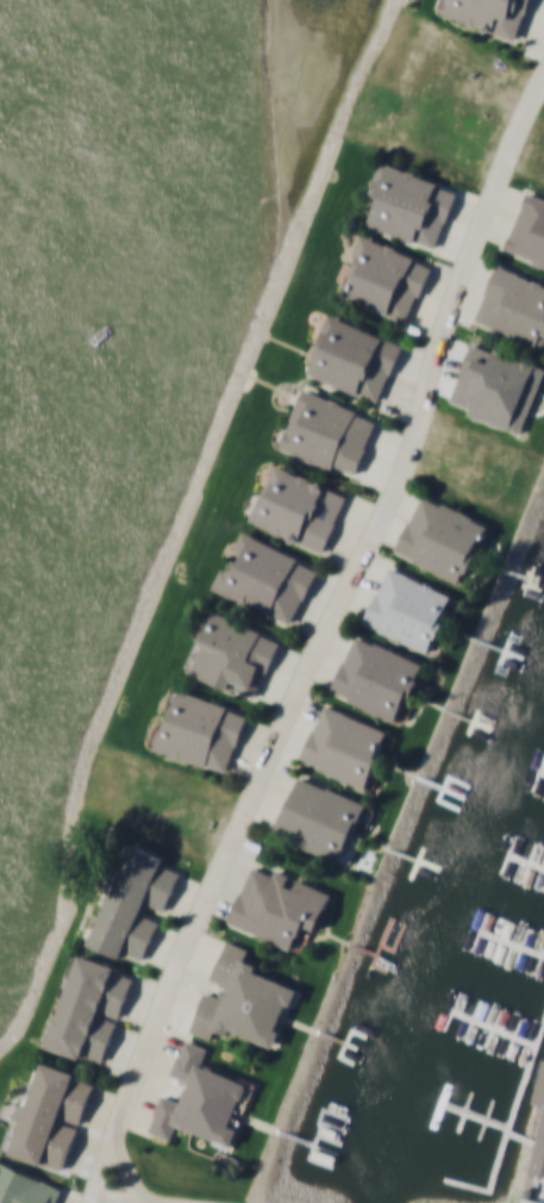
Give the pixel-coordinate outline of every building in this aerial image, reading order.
[(533,0),(452,0),(447,14),(518,40),(533,0)] [(459,186),(384,161),(363,223),(438,248),(459,186)] [(543,264),(543,196),(527,190),(505,250),(543,264)] [(434,261),(367,234),(343,296),(410,323),(434,261)] [(543,348),(543,280),(497,263),(475,323),(543,348)] [(382,401),(405,340),(329,313),(307,373),(382,401)] [(357,477),(380,416),(304,387),(281,449),(357,477)] [(350,490),(273,462),(250,523),(327,552),(350,490)] [(493,523),(422,492),(395,553),(465,584),(493,523)] [(294,626),(321,565),(243,530),(234,551),(242,554),(238,563),(227,558),(213,590),(294,626)] [(364,624),(433,654),(459,594),(389,565),(364,624)] [(282,637),(214,610),(189,673),(256,700),(282,637)] [(403,722),(427,660),(355,633),(331,695),(403,722)] [(157,750),(228,774),(250,711),(178,687),(157,750)] [(368,788),(391,729),(324,703),(301,761),(368,788)] [(350,864),(373,802),(297,774),(275,837),(350,864)] [(166,912),(184,864),(128,843),(91,945),(130,959),(132,954),(145,959),(160,919),(146,914),(149,906),(166,912)] [(228,923),(294,949),(303,925),(317,931),(333,893),(253,861),(228,923)] [(391,947),(394,938),(388,935),(385,945),(391,947)] [(298,983),(243,965),(249,947),(225,939),(212,980),(221,983),(217,995),(204,991),(191,1031),(213,1039),(216,1027),(277,1047),(298,983)] [(105,1065),(135,971),(74,952),(44,1045),(105,1065)] [(235,1148),(255,1081),(203,1065),(209,1046),(183,1038),(171,1077),(189,1082),(183,1101),(160,1094),(149,1132),(171,1139),(174,1129),(235,1148)] [(66,1171),(96,1079),(37,1059),(7,1151),(66,1171)] [(63,1185),(0,1159),(0,1202),(56,1202),(63,1185)]
